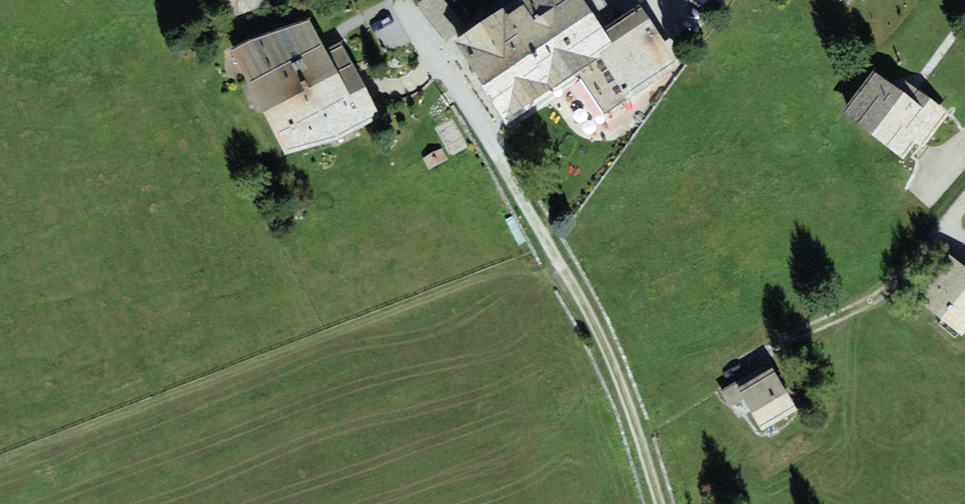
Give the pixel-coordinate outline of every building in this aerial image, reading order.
[(266,5),(265,0),(222,0),(229,18),(266,5)] [(416,2),(446,42),(466,27),(445,0),(419,0),(416,2)] [(453,39),(506,119),(578,72),(605,114),(680,65),(640,3),(602,27),(584,0),(513,0),(453,39)] [(231,47),(250,86),(325,48),(310,17),(250,38),(231,47)] [(342,40),(325,48),(250,86),(284,154),(337,140),(381,118),(342,40)] [(907,94),(874,70),(842,112),(904,158),(916,142),(924,147),(949,113),(913,86),(907,94)] [(448,159),(442,148),(423,158),(429,169),(448,159)] [(949,252),(914,293),(962,335),(964,331),(964,266),(949,252)] [(772,366),(765,371),(762,365),(721,389),(732,406),(744,399),(763,431),(798,410),(772,366)]
